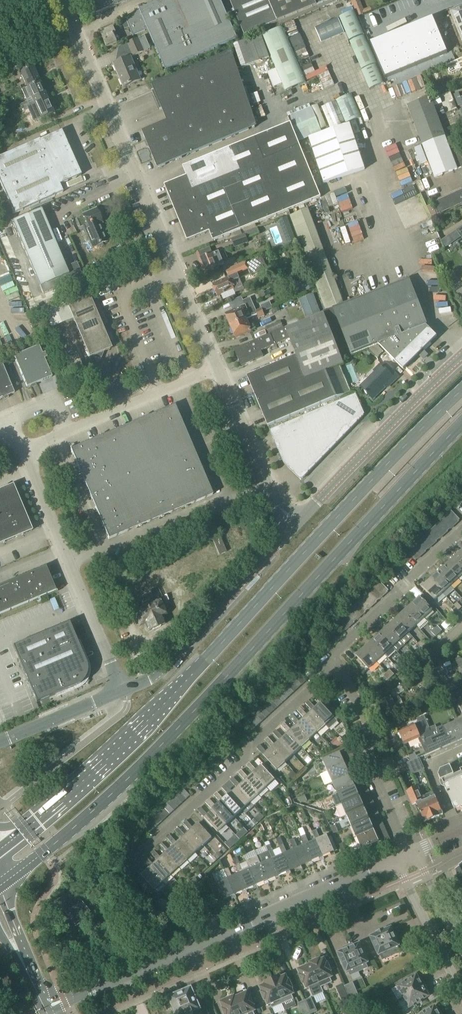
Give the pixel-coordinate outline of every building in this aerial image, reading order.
[(93,16),(129,0),(86,0),(93,16)] [(126,17),(127,21),(122,23),(125,30),(130,28),(133,35),(147,29),(165,71),(237,40),(220,0),(163,0),(144,8),(140,10),(139,10),(140,11),(126,17)] [(245,36),(277,23),(279,26),(342,0),(230,0),(245,36)] [(358,17),(372,12),(370,7),(364,10),(360,0),(350,0),(358,17)] [(453,14),(459,29),(461,28),(461,10),(453,14)] [(340,18),(349,41),(364,35),(355,12),(340,18)] [(433,18),(422,22),(437,57),(447,53),(433,18)] [(344,33),(338,19),(315,28),(321,43),(344,33)] [(439,22),(445,37),(449,35),(443,20),(439,22)] [(422,22),(412,26),(427,62),(437,57),(422,22)] [(412,26),(401,30),(416,66),(427,62),(412,26)] [(114,34),(116,34),(113,27),(104,31),(105,33),(101,35),(106,48),(117,43),(114,34)] [(274,88),(283,84),(286,91),(306,82),(283,27),(263,35),(277,69),(267,73),(274,88)] [(401,30),(391,35),(406,70),(416,66),(401,30)] [(133,56),(150,49),(144,35),(127,42),(133,56)] [(391,35),(381,39),(395,75),(406,70),(391,35)] [(445,37),(451,52),(455,50),(449,35),(445,37)] [(269,59),(261,36),(234,45),(242,68),(269,59)] [(349,42),(361,70),(376,63),(365,36),(349,42)] [(381,39),(370,43),(385,79),(395,75),(381,39)] [(166,121),(142,132),(157,168),(257,126),(231,51),(151,85),(154,90),(152,91),(152,92),(160,110),(160,111),(162,110),(166,121)] [(114,63),(124,87),(140,81),(130,56),(114,63)] [(362,71),(369,89),(384,83),(376,65),(362,71)] [(26,88),(39,82),(32,66),(19,72),(26,88)] [(39,82),(26,88),(22,90),(26,100),(31,98),(34,103),(46,97),(39,82)] [(458,107),(461,105),(461,102),(459,93),(454,95),(458,107)] [(351,95),(336,101),(346,124),(361,118),(351,95)] [(46,97),(34,103),(41,119),(53,113),(46,97)] [(439,97),(433,100),(435,106),(441,103),(439,97)] [(408,106),(434,178),(461,167),(461,149),(461,145),(453,148),(450,140),(446,141),(431,98),(408,106)] [(318,105),(312,108),(321,129),(326,127),(318,105)] [(288,117),(291,123),(182,167),(186,176),(164,185),(186,241),(209,231),(212,241),(320,198),(298,142),(322,132),(312,108),(288,117)] [(351,123),(355,135),(360,133),(356,121),(351,123)] [(309,139),(324,183),(365,169),(350,125),(309,139)] [(0,156),(0,183),(13,214),(62,193),(59,185),(80,176),(61,131),(39,140),(39,139),(0,156)] [(461,204),(461,190),(433,203),(438,215),(461,204)] [(437,215),(432,205),(427,207),(431,217),(437,215)] [(40,209),(12,222),(40,287),(69,274),(41,210),(41,208),(40,209)] [(96,209),(82,214),(83,217),(76,220),(79,228),(83,226),(92,248),(106,242),(100,225),(102,224),(100,219),(101,219),(99,213),(98,213),(96,209)] [(278,220),(287,245),(296,241),(287,217),(278,220)] [(245,233),(247,238),(259,234),(257,228),(245,233)] [(234,248),(248,243),(245,234),(231,239),(234,248)] [(446,248),(453,243),(450,238),(442,243),(446,248)] [(210,246),(198,251),(201,259),(200,259),(206,273),(219,268),(219,267),(225,265),(222,258),(224,257),(222,251),(219,252),(214,254),(214,253),(213,254),(210,246)] [(247,264),(251,275),(264,270),(260,259),(247,264)] [(307,291),(314,289),(311,281),(311,280),(308,272),(298,276),(301,284),(304,283),(307,291)] [(242,289),(239,280),(240,280),(238,274),(213,284),(218,296),(233,290),(234,292),(242,289)] [(456,291),(461,287),(461,284),(454,274),(447,278),(456,291)] [(334,308),(323,312),(324,315),(325,315),(342,359),(352,355),(353,355),(368,349),(377,346),(379,345),(384,351),(403,370),(418,355),(423,360),(428,355),(423,350),(437,337),(429,329),(410,279),(334,308)] [(316,286),(321,301),(339,294),(334,280),(316,286)] [(110,349),(88,297),(68,305),(90,357),(110,349)] [(232,310),(225,313),(225,314),(230,326),(246,319),(246,320),(257,315),(256,315),(263,313),(261,309),(255,312),(254,308),(250,298),(243,301),(242,297),(229,302),(232,310)] [(72,313),(71,311),(68,305),(67,302),(45,311),(50,324),(52,328),(73,320),(74,319),(72,313)] [(236,349),(234,350),(241,366),(252,361),(263,357),(261,351),(263,350),(290,338),(290,340),(297,357),(247,378),(269,427),(351,393),(340,366),(344,365),(342,359),(325,315),(324,315),(286,329),(286,330),(285,328),(271,334),(272,334),(236,349)] [(246,319),(230,326),(233,335),(238,334),(239,336),(256,329),(254,324),(248,327),(246,320),(246,319)] [(283,327),(281,321),(266,327),(269,334),(283,327)] [(13,356),(26,388),(51,377),(38,346),(13,356)] [(377,346),(368,349),(377,358),(383,352),(377,346)] [(14,393),(1,362),(0,362),(0,399),(14,393)] [(386,365),(384,368),(380,365),(374,371),(374,373),(361,386),(365,390),(364,391),(372,400),(385,387),(385,385),(393,377),(388,372),(391,369),(386,365)] [(356,395),(270,431),(284,464),(301,481),(365,415),(356,395)] [(70,450),(108,540),(212,496),(174,406),(70,450)] [(23,535),(23,534),(27,533),(25,528),(29,527),(14,489),(9,491),(8,487),(4,489),(4,488),(0,490),(0,544),(23,535)] [(451,511),(446,516),(454,525),(459,521),(451,511)] [(446,516),(440,521),(449,530),(454,525),(446,516)] [(449,530),(440,521),(435,526),(443,536),(449,530)] [(435,526),(429,531),(438,541),(443,536),(435,526)] [(438,541),(429,531),(423,536),(432,546),(438,541)] [(211,537),(218,555),(226,552),(219,534),(211,537)] [(423,536),(418,541),(427,551),(432,546),(423,536)] [(418,541),(412,547),(421,556),(427,551),(418,541)] [(421,556),(412,547),(407,552),(415,561),(421,556)] [(461,551),(454,558),(461,567),(461,551)] [(454,558),(446,566),(458,579),(461,576),(461,567),(454,558)] [(446,566),(438,573),(450,586),(458,579),(446,566)] [(46,594),(47,594),(48,593),(50,591),(50,590),(51,589),(51,588),(51,587),(51,586),(51,585),(51,584),(51,583),(48,576),(48,575),(47,574),(47,573),(46,573),(45,572),(44,571),(42,571),(41,570),(40,570),(38,570),(37,571),(36,571),(0,586),(0,614),(46,595),(46,594)] [(438,573),(430,580),(442,594),(450,586),(438,573)] [(442,594),(430,580),(421,588),(434,602),(442,594)] [(375,586),(383,596),(388,591),(380,582),(375,586)] [(375,586),(369,591),(378,601),(383,596),(375,586)] [(369,591),(364,597),(372,606),(378,601),(369,591)] [(364,597),(358,602),(366,611),(372,606),(364,597)] [(411,605),(424,619),(432,612),(419,598),(411,605)] [(144,623),(147,631),(163,624),(160,616),(165,614),(159,600),(150,604),(148,601),(140,604),(142,608),(133,611),(139,626),(144,623)] [(366,611),(358,602),(352,607),(361,616),(366,611)] [(411,605),(403,613),(416,626),(424,619),(411,605)] [(361,616),(352,607),(347,612),(355,621),(361,616)] [(355,621),(347,612),(341,617),(350,626),(355,621)] [(416,626),(403,613),(395,620),(408,634),(416,626)] [(350,626),(341,617),(336,622),(344,631),(350,626)] [(408,634),(395,620),(387,628),(400,641),(408,634)] [(445,630),(446,630),(451,625),(447,621),(441,626),(445,630)] [(68,623),(11,646),(35,703),(54,695),(76,686),(78,684),(81,682),(83,679),(85,676),(86,673),(86,670),(86,667),(76,642),(68,623)] [(400,641),(387,628),(379,635),(392,649),(400,641)] [(392,649),(379,635),(372,642),(384,656),(392,649)] [(372,642),(364,650),(376,663),(384,656),(372,642)] [(376,663),(364,650),(356,657),(368,671),(376,663)] [(298,673),(294,677),(301,685),(306,681),(298,673)] [(294,677),(290,681),(298,688),(301,685),(294,677)] [(290,681),(286,684),(294,692),(298,688),(290,681)] [(440,692),(435,681),(426,685),(430,696),(440,692)] [(294,692),(286,684),(282,688),(290,696),(294,692)] [(290,696),(282,688),(278,692),(286,700),(290,696)] [(278,692),(274,695),(282,703),(286,700),(278,692)] [(282,703),(274,695),(270,699),(278,707),(282,703)] [(397,695),(394,698),(393,699),(392,698),(381,702),(387,718),(398,714),(394,704),(401,699),(397,695)] [(278,707),(270,699),(266,703),(274,711),(278,707)] [(308,701),(305,704),(312,711),(325,726),(328,729),(337,721),(336,720),(325,708),(324,707),(320,703),(315,708),(308,701)] [(274,711),(266,703),(262,707),(270,714),(274,711)] [(270,714),(262,707),(258,710),(266,718),(270,714)] [(266,718),(258,710),(254,714),(262,722),(266,718)] [(307,715),(304,718),(317,733),(325,726),(312,711),(307,715)] [(262,722),(254,714),(250,718),(258,725),(262,722)] [(292,716),(289,718),(293,723),(295,726),(309,741),(317,733),(304,718),(299,723),(298,722),(299,721),(297,719),(295,717),(293,715),(292,716)] [(258,725),(250,718),(247,721),(254,729),(258,725)] [(399,732),(404,744),(405,744),(419,738),(421,742),(427,755),(461,740),(461,718),(449,724),(432,731),(431,729),(430,728),(422,731),(419,723),(415,725),(399,732)] [(287,733),(301,748),(309,741),(295,726),(291,730),(287,733)] [(279,741),(293,756),(301,748),(287,733),(282,738),(279,741)] [(271,748),(285,763),(293,756),(279,741),(274,745),(271,748)] [(266,753),(263,756),(277,771),(285,763),(271,748),(266,753)] [(345,764),(345,763),(342,757),(352,752),(350,749),(322,762),(326,772),(345,764)] [(407,763),(412,775),(424,769),(419,758),(407,763)] [(345,763),(345,764),(326,772),(331,783),(350,775),(347,768),(357,763),(355,759),(345,763)] [(261,766),(252,773),(266,788),(274,780),(261,766)] [(440,771),(438,776),(441,781),(442,781),(455,810),(461,806),(461,776),(453,780),(451,777),(454,776),(450,766),(440,771)] [(350,775),(331,783),(336,794),(355,786),(352,779),(361,774),(359,770),(350,775)] [(245,781),(244,781),(258,796),(266,788),(252,773),(246,779),(245,781)] [(230,781),(234,786),(238,782),(237,782),(233,778),(230,781)] [(244,781),(236,788),(250,803),(258,796),(244,781)] [(355,786),(336,794),(341,805),(360,797),(357,790),(366,786),(364,781),(355,786)] [(406,791),(412,806),(416,804),(424,823),(443,815),(435,796),(426,800),(422,792),(418,794),(416,788),(417,787),(406,791)] [(182,788),(179,792),(186,799),(190,796),(182,788)] [(232,793),(228,796),(242,810),(246,814),(254,807),(250,803),(236,788),(232,793)] [(186,799),(179,792),(175,795),(182,803),(186,799)] [(360,797),(341,805),(346,816),(364,808),(364,807),(361,801),(371,797),(369,792),(360,797)] [(182,803),(175,795),(171,799),(178,807),(182,803)] [(221,803),(220,803),(234,818),(242,810),(228,796),(221,803)] [(171,799),(166,803),(174,810),(178,807),(171,799)] [(206,803),(205,803),(210,808),(212,810),(212,811),(226,825),(234,818),(220,803),(216,807),(214,804),(213,804),(209,799),(209,800),(206,803)] [(174,810),(166,803),(162,806),(170,814),(174,810)] [(364,808),(346,816),(351,827),(369,819),(366,812),(376,808),(374,803),(364,807),(364,808)] [(162,806),(158,810),(165,818),(170,814),(162,806)] [(198,810),(197,811),(202,816),(205,812),(201,807),(198,810)] [(158,810),(155,814),(162,821),(165,818),(158,810)] [(204,817),(204,818),(218,833),(226,825),(212,811),(212,810),(208,815),(204,817)] [(162,821),(155,814),(151,817),(158,825),(162,821)] [(369,819),(351,827),(356,838),(374,830),(374,829),(371,823),(381,818),(379,814),(369,819)] [(151,817),(147,821),(154,829),(158,825),(151,817)] [(154,829),(147,821),(142,825),(149,833),(154,829)] [(193,828),(190,831),(203,846),(211,838),(210,836),(202,828),(198,824),(193,828)] [(374,829),(374,830),(356,838),(361,849),(379,841),(376,834),(386,830),(384,825),(374,829)] [(323,857),(334,852),(327,836),(320,839),(316,830),(312,832),(316,841),(323,857)] [(185,835),(182,839),(195,853),(203,846),(190,831),(185,835)] [(240,840),(244,836),(240,832),(236,836),(240,840)] [(312,862),(323,857),(316,841),(309,843),(305,835),(301,837),(305,845),(312,862)] [(177,843),(173,846),(187,861),(195,853),(182,839),(177,843)] [(230,840),(225,844),(230,849),(235,845),(230,840)] [(301,867),(312,862),(305,845),(298,848),(294,840),(290,842),(294,850),(301,867)] [(279,876),(290,872),(283,855),(276,858),(271,845),(266,847),(268,851),(272,860),(279,876)] [(290,872),(301,867),(294,850),(287,853),(283,845),(279,847),(283,855),(290,872)] [(169,850),(165,853),(179,868),(187,861),(173,846),(173,847),(169,850)] [(268,881),(279,876),(272,860),(268,851),(257,856),(261,865),(268,881)] [(218,860),(222,855),(219,852),(214,856),(218,860)] [(161,858),(157,861),(171,876),(179,868),(165,853),(163,856),(161,858)] [(257,886),(268,881),(261,865),(257,856),(246,861),(250,869),(257,886)] [(146,858),(143,861),(143,862),(148,867),(149,868),(163,883),(171,876),(157,861),(153,865),(147,857),(146,858)] [(246,891),(257,886),(250,869),(243,872),(239,864),(235,866),(239,874),(246,891)] [(138,865),(134,868),(141,876),(136,880),(148,894),(153,889),(158,894),(166,887),(163,883),(149,868),(145,872),(143,870),(142,870),(138,865)] [(228,868),(224,870),(235,896),(246,891),(239,874),(232,877),(228,868)] [(213,875),(224,900),(235,896),(224,870),(216,874),(213,875)] [(131,891),(122,899),(125,902),(134,894),(131,891)] [(378,956),(380,955),(399,946),(391,928),(383,931),(383,930),(376,933),(377,934),(370,937),(378,956)] [(348,948),(359,972),(367,968),(365,964),(368,963),(365,956),(362,950),(359,944),(348,948)] [(359,972),(348,948),(337,953),(340,960),(339,960),(342,966),(343,966),(346,973),(348,972),(350,976),(359,972)] [(310,963),(321,987),(332,983),(330,978),(332,977),(329,972),(330,972),(327,964),(326,964),(324,959),(320,961),(319,959),(318,960),(315,959),(313,960),(312,963),(310,963)] [(323,993),(321,987),(310,963),(311,965),(309,966),(307,965),(304,966),(303,968),(298,970),(301,975),(300,976),(303,984),(304,983),(306,988),(308,987),(312,998),(323,993)] [(279,977),(272,980),(282,1004),(293,999),(291,995),(293,994),(291,989),(292,989),(288,981),(287,981),(285,976),(280,978),(279,977)] [(403,998),(422,987),(416,976),(397,987),(403,998)] [(260,987),(262,992),(261,993),(264,1001),(266,1000),(268,1005),(270,1004),(272,1009),(273,1009),(275,1013),(276,1013),(285,1010),(282,1004),(272,980),(265,983),(265,985),(260,987)] [(344,986),(345,987),(346,987),(351,1000),(358,997),(358,998),(359,998),(353,982),(344,986)] [(336,987),(342,1000),(348,997),(343,984),(336,987)] [(422,987),(403,998),(409,1008),(428,997),(422,987)] [(164,1003),(167,1012),(172,1010),(174,1013),(209,1013),(206,1007),(200,1009),(191,989),(168,999),(169,1001),(164,1003)] [(241,1013),(253,1013),(253,1012),(254,1011),(252,1006),(253,1006),(250,998),(249,998),(247,993),(241,995),(240,994),(233,997),(241,1013)] [(233,997),(232,997),(230,997),(227,998),(226,1000),(221,1002),(223,1009),(222,1009),(224,1013),(241,1013),(233,997)] [(310,998),(304,1001),(310,1013),(316,1011),(310,998)] [(304,1001),(298,1004),(302,1013),(310,1013),(304,1001)]
